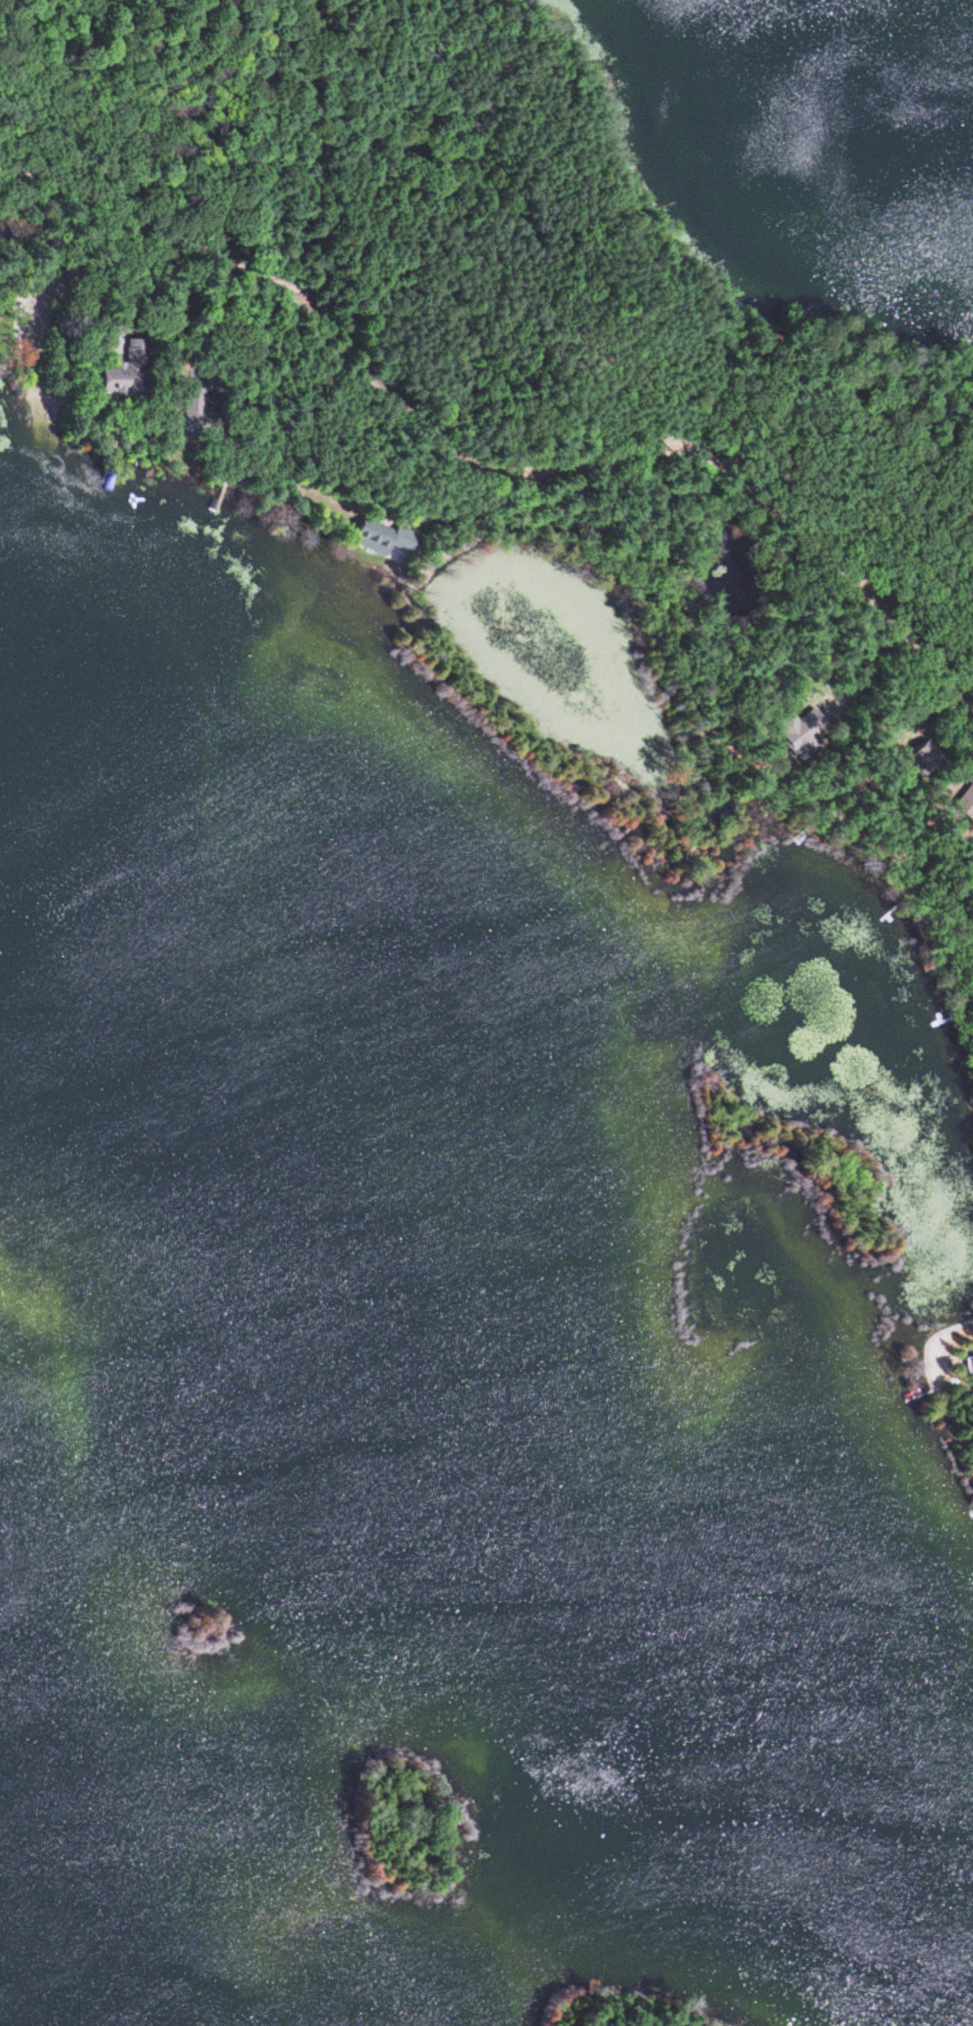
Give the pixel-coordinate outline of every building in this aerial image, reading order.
[(114,366),(97,366),(97,394),(114,394),(114,366)] [(354,542),(409,556),(414,534),(359,520),(354,542)]
